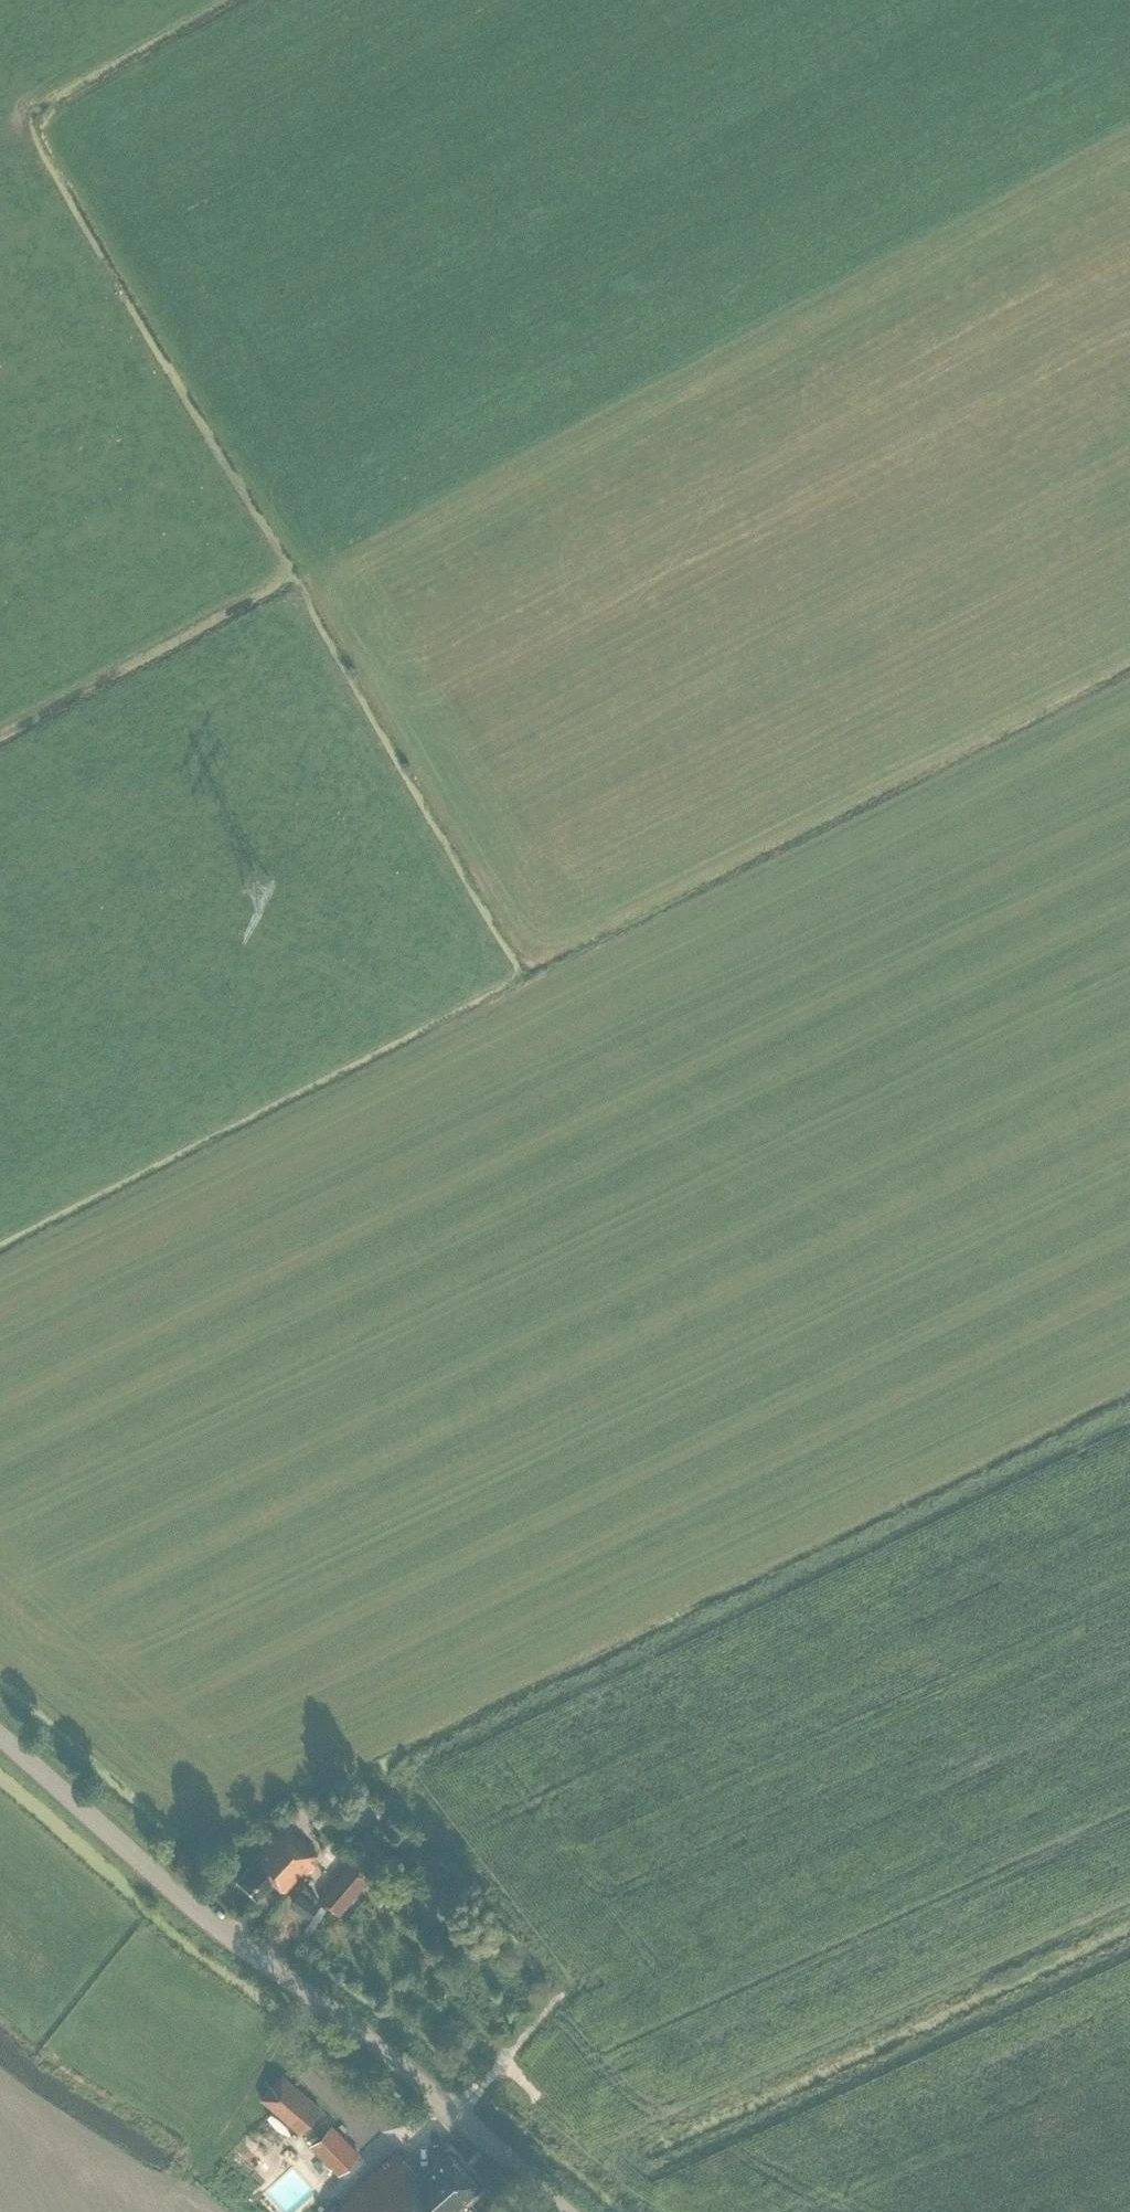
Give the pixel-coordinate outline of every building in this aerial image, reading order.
[(274,1881),(285,1891),(317,1855),(284,1825),(257,1855),(259,1857),(237,1881),(258,1899),(274,1881)] [(318,1898),(339,1915),(369,1879),(348,1862),(318,1898)] [(292,1903),(309,1916),(316,1906),(299,1894),(292,1903)] [(298,2133),(320,2109),(282,2076),(261,2100),(298,2133)] [(338,2173),(358,2154),(332,2127),(312,2145),(338,2173)] [(398,2152),(350,2195),(352,2197),(342,2206),(336,2199),(322,2211),(452,2211),(467,2199),(470,2202),(479,2194),(476,2190),(479,2187),(448,2153),(421,2178),(398,2152)]
